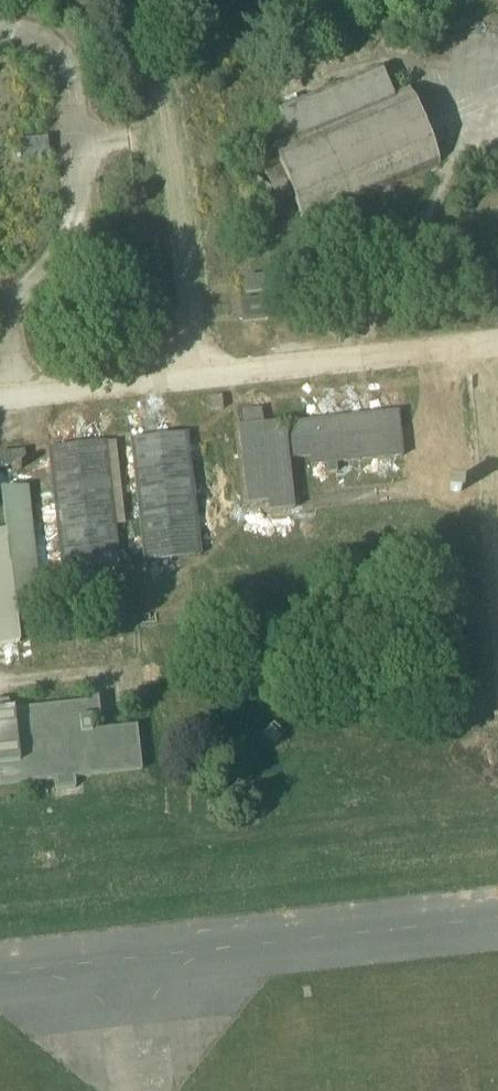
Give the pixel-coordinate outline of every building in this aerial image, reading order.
[(294,200),(303,223),(441,165),(407,86),(391,93),(381,68),(297,103),(283,109),(279,111),(289,137),(270,144),(280,168),(264,175),(278,207),(294,200)] [(18,143),(20,163),(49,160),(47,140),(18,143)] [(342,223),(347,234),(360,228),(353,211),(340,217),(340,219),(337,220),(339,224),(342,223)] [(245,280),(246,295),(265,293),(263,278),(245,280)] [(241,303),(243,324),(268,321),(266,301),(241,303)] [(209,400),(211,412),(222,411),(221,398),(209,400)] [(268,503),(269,513),(293,510),(288,460),(310,458),(311,467),(326,465),(327,474),(336,473),(335,465),(403,457),(398,413),(325,421),(284,425),(284,424),(262,427),(261,411),(243,413),(245,429),(239,429),(247,506),(268,503)] [(130,441),(144,564),(200,557),(186,435),(130,441)] [(49,450),(62,572),(88,569),(117,566),(118,566),(114,527),(105,445),(105,444),(49,450)] [(15,472),(21,471),(20,467),(24,467),(23,453),(0,456),(0,469),(14,468),(15,472)] [(19,644),(15,603),(39,601),(34,555),(28,556),(28,549),(33,548),(27,489),(1,492),(6,533),(0,533),(0,647),(19,644)] [(65,581),(67,603),(120,597),(118,575),(89,578),(65,581)] [(54,782),(74,779),(142,772),(137,726),(92,731),(91,718),(89,702),(9,711),(0,712),(0,788),(54,782)] [(264,734),(275,744),(282,737),(270,727),(264,734)]
